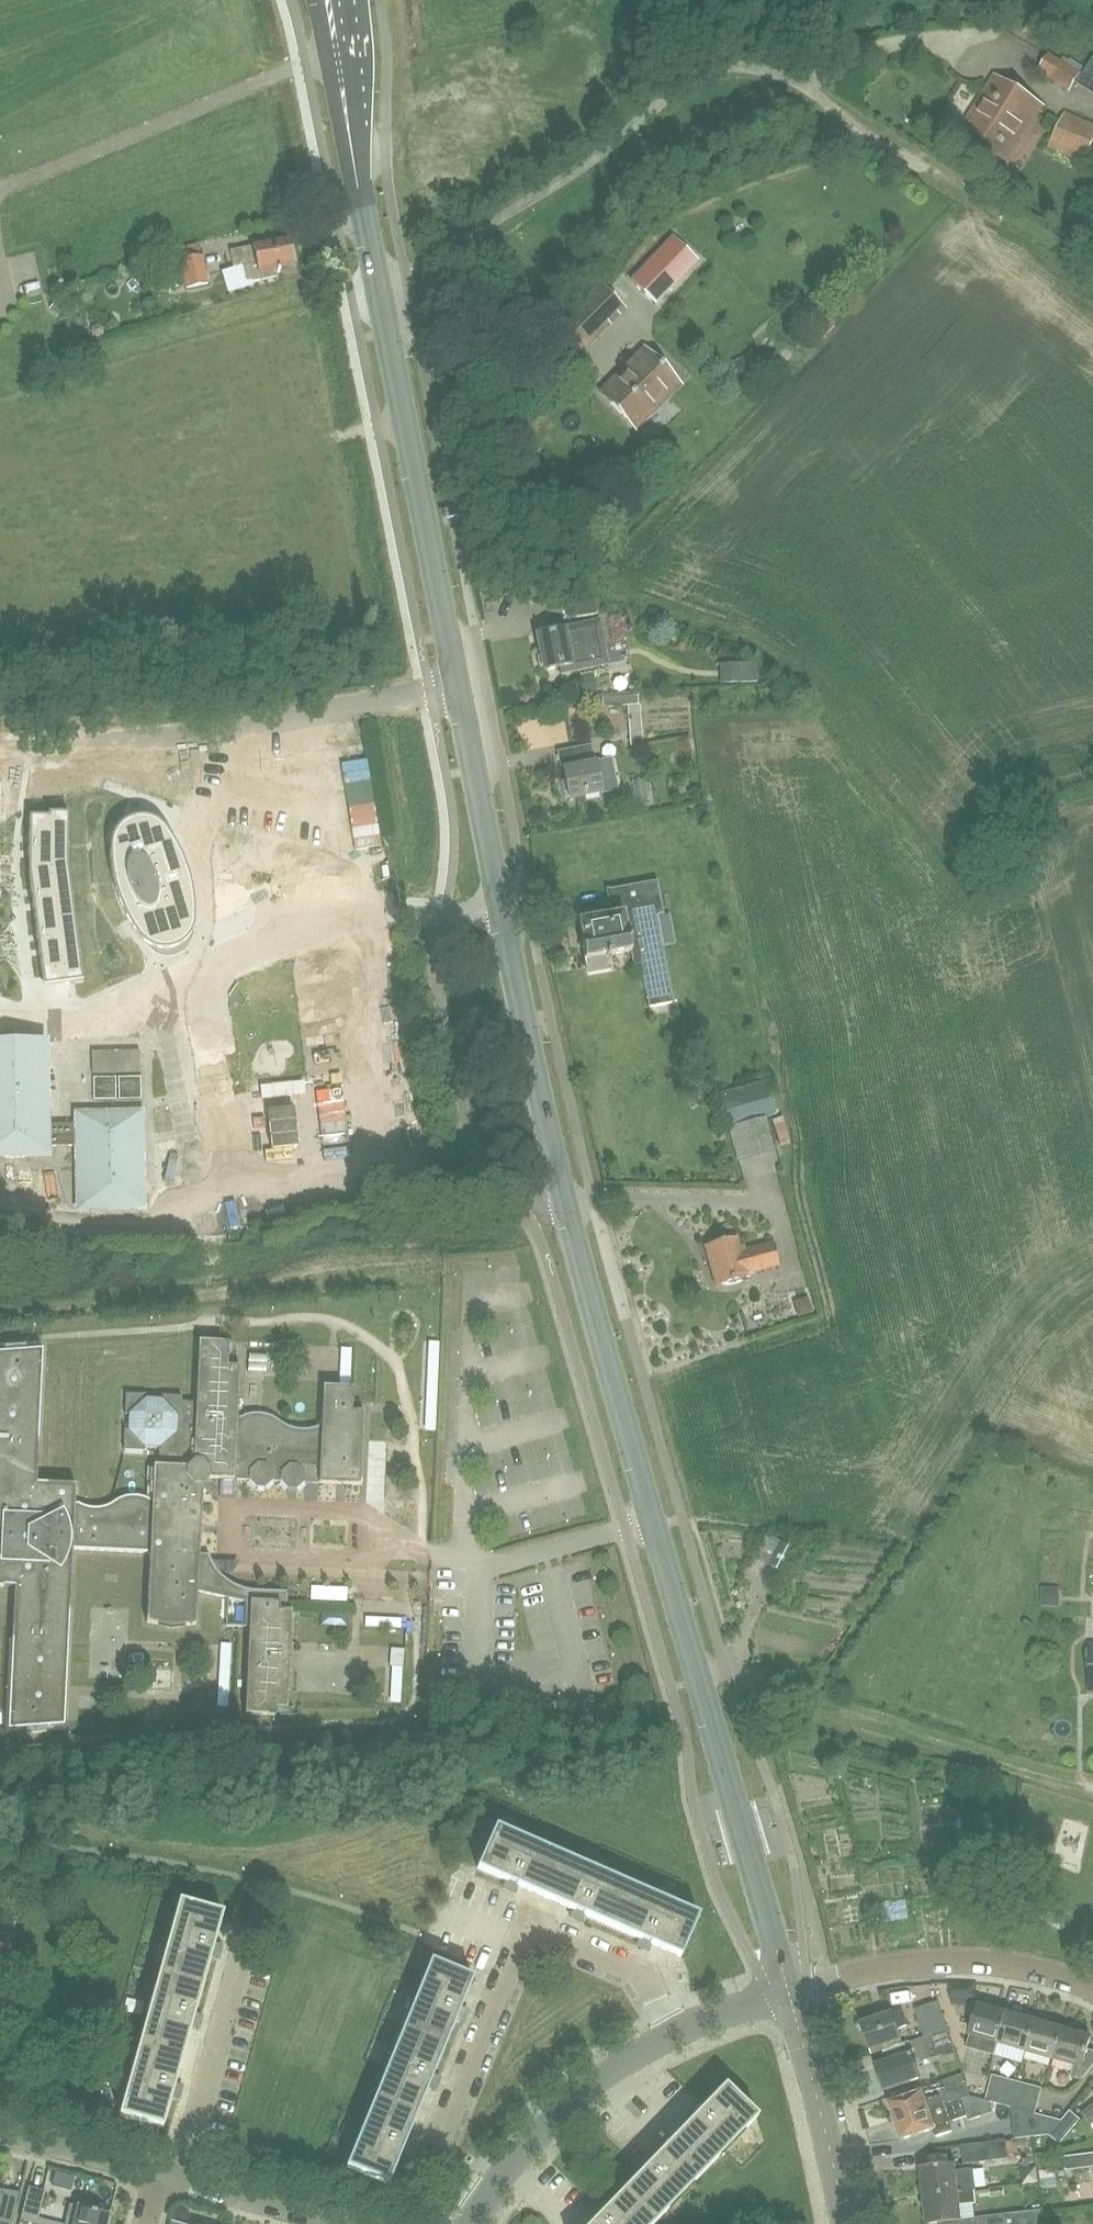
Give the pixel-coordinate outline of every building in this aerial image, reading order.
[(1049,56),(1040,71),(1070,90),(1079,75),(1049,56)] [(958,141),(1001,169),(1041,107),(997,79),(958,141)] [(1049,148),(1084,162),(1092,143),(1092,125),(1065,113),(1049,148)] [(275,276),(273,267),(292,263),(287,240),(232,252),(235,268),(241,267),(244,283),(275,276)] [(688,271),(664,247),(631,281),(656,305),(688,271)] [(187,288),(210,284),(204,256),(182,261),(182,264),(171,267),(175,287),(186,285),(187,288)] [(579,359),(627,311),(605,289),(600,283),(551,332),(579,359)] [(636,428),(679,386),(645,351),(602,394),(636,428)] [(597,615),(595,603),(572,596),(576,618),(597,615)] [(603,665),(595,624),(537,635),(544,672),(561,668),(562,674),(603,665)] [(739,663),(740,683),(757,682),(757,663),(739,663)] [(701,692),(702,707),(720,706),(719,691),(701,692)] [(601,698),(602,708),(626,706),(629,746),(643,745),(639,705),(637,705),(637,695),(601,698)] [(593,746),(581,748),(584,766),(564,770),(570,800),(617,791),(611,761),(596,764),(593,746)] [(528,754),(530,765),(555,761),(553,750),(528,754)] [(40,957),(42,974),(44,987),(56,985),(83,982),(68,867),(69,814),(49,814),(49,818),(30,817),(30,836),(29,836),(29,838),(29,843),(28,842),(28,844),(29,844),(29,850),(28,850),(28,852),(29,852),(29,857),(28,857),(28,859),(29,859),(29,872),(31,888),(30,888),(31,890),(32,895),(31,895),(31,897),(32,897),(33,903),(32,903),(32,905),(33,905),(34,910),(33,910),(33,912),(34,911),(37,934),(36,934),(36,936),(37,936),(38,941),(37,941),(37,943),(38,942),(39,949),(38,949),(38,951),(39,950),(40,955),(39,955),(39,957),(40,957)] [(117,830),(115,833),(113,837),(112,841),(111,845),(110,850),(110,854),(110,859),(110,863),(111,868),(112,872),(113,878),(114,885),(116,891),(118,897),(120,903),(122,909),(125,915),(128,921),(131,927),(135,932),(139,937),(143,943),(145,945),(147,946),(150,948),(153,949),(156,950),(159,951),(162,951),(165,951),(168,951),(171,950),(174,949),(177,948),(180,947),(183,945),(185,943),(187,940),(189,937),(191,935),(192,931),(193,928),(194,925),(195,922),(195,918),(195,915),(195,908),(194,901),(193,894),(192,887),(190,880),(188,874),(186,867),(183,861),(181,854),(178,848),(174,842),(170,836),(166,831),(164,828),(162,826),(160,824),(157,822),(155,821),(152,820),(148,819),(145,818),(142,818),(139,818),(136,818),(133,819),(129,820),(127,822),(124,823),(121,825),(119,828),(117,830)] [(619,914),(579,922),(583,940),(581,940),(585,960),(586,959),(588,974),(611,970),(608,956),(631,952),(633,966),(641,965),(649,1008),(674,1003),(657,917),(664,915),(658,881),(632,886),(637,912),(632,913),(632,912),(619,914)] [(135,1046),(132,1047),(145,1109),(146,1109),(159,1170),(213,1159),(198,1088),(200,1088),(189,1035),(186,1036),(187,1038),(135,1048),(135,1046)] [(32,1165),(30,1181),(42,1182),(41,1191),(68,1195),(84,1065),(57,1062),(56,1071),(44,1069),(42,1085),(41,1085),(41,1087),(42,1087),(41,1092),(40,1092),(40,1094),(41,1094),(40,1100),(39,1100),(39,1101),(40,1102),(39,1107),(38,1106),(38,1108),(39,1108),(35,1142),(34,1142),(34,1143),(35,1144),(34,1148),(33,1148),(33,1150),(34,1150),(33,1156),(32,1156),(32,1158),(33,1158),(33,1163),(32,1163),(31,1165),(32,1165)] [(725,1110),(774,1097),(769,1080),(721,1093),(725,1110)] [(756,1134),(753,1121),(729,1127),(733,1140),(756,1134)] [(754,1273),(779,1266),(773,1244),(747,1252),(745,1246),(740,1248),(737,1238),(705,1247),(717,1287),(755,1276),(754,1273)] [(275,1708),(288,1708),(291,1613),(287,1613),(287,1592),(256,1591),(247,1590),(237,1587),(229,1582),(222,1577),(218,1573),(209,1573),(210,1562),(211,1561),(209,1555),(200,1555),(202,1485),(210,1479),(249,1481),(256,1489),(264,1489),(272,1482),(280,1482),(288,1490),(296,1491),(304,1483),(333,1484),(360,1486),(364,1412),(353,1412),(354,1388),(334,1386),(323,1386),(322,1427),(319,1427),(307,1429),(295,1428),(283,1424),(279,1421),(270,1416),(260,1413),(249,1414),(239,1418),(238,1418),(240,1367),(227,1366),(228,1342),(199,1341),(197,1403),(182,1402),(182,1396),(161,1395),(161,1398),(147,1398),(147,1395),(126,1394),(125,1412),(129,1413),(128,1430),(124,1430),(124,1449),(146,1449),(146,1446),(158,1446),(157,1466),(154,1466),(153,1501),(150,1501),(139,1496),(127,1496),(116,1501),(115,1502),(104,1507),(93,1508),(82,1505),(79,1504),(75,1503),(76,1485),(48,1484),(47,1486),(37,1485),(39,1440),(43,1350),(0,1353),(0,1587),(15,1588),(13,1640),(8,1731),(64,1727),(70,1610),(71,1610),(72,1550),(150,1553),(146,1623),(171,1629),(196,1625),(198,1592),(245,1603),(244,1628),(248,1628),(244,1715),(275,1716),(275,1708)] [(252,1373),(271,1374),(272,1357),(253,1356),(252,1373)] [(785,1574),(797,1550),(780,1541),(768,1565),(785,1574)] [(478,1868),(504,1879),(507,1881),(504,1887),(515,1892),(518,1885),(546,1898),(564,1857),(496,1828),(478,1868)] [(613,1927),(630,1887),(564,1857),(546,1898),(574,1910),(571,1917),(582,1921),(585,1915),(613,1927)] [(613,1927),(638,1938),(640,1939),(638,1946),(648,1951),(651,1944),(680,1957),(698,1916),(630,1887),(613,1927)] [(214,1944),(222,1915),(222,1914),(180,1902),(160,1973),(202,1985),(210,1956),(217,1958),(221,1946),(214,1944)] [(431,1962),(403,2031),(444,2047),(455,2019),(462,2022),(467,2011),(460,2008),(472,1979),(431,1962)] [(202,1985),(160,1973),(140,2044),(183,2055),(191,2026),(198,2028),(201,2017),(194,2015),(202,1985)] [(950,1984),(950,1998),(974,1999),(974,1985),(950,1984)] [(1008,2013),(994,2009),(996,2002),(975,1996),(968,2018),(975,2020),(967,2047),(996,2056),(999,2043),(1008,2013)] [(915,2009),(924,2036),(936,2032),(949,2028),(940,2001),(915,2009)] [(872,2049),(883,2045),(885,2051),(910,2043),(909,2041),(904,2042),(903,2038),(902,2038),(898,2028),(909,2025),(904,2009),(863,2023),(872,2049)] [(1036,2021),(1008,2013),(999,2043),(1027,2051),(1036,2021)] [(1055,2060),(1064,2029),(1036,2021),(1027,2051),(1055,2060)] [(1055,2060),(1075,2065),(1072,2078),(1082,2081),(1092,2067),(1092,2052),(1088,2051),(1092,2037),(1078,2033),(1079,2030),(1077,2027),(1070,2024),(1066,2026),(1065,2029),(1064,2029),(1055,2060)] [(922,2078),(917,2064),(956,2050),(949,2028),(936,2032),(924,2036),(909,2041),(910,2043),(913,2054),(877,2066),(885,2090),(922,2078)] [(432,2076),(444,2047),(403,2031),(375,2098),(416,2115),(428,2087),(434,2089),(439,2078),(432,2076)] [(183,2055),(140,2044),(120,2115),(163,2127),(171,2096),(178,2098),(181,2087),(174,2085),(183,2055)] [(990,2088),(1014,2094),(1018,2081),(993,2074),(990,2088)] [(971,2095),(966,2081),(944,2088),(946,2095),(927,2101),(924,2091),(889,2103),(896,2121),(963,2100),(962,2099),(971,2095)] [(1018,2081),(1014,2094),(1040,2101),(1043,2088),(1018,2081)] [(725,2087),(704,2108),(703,2109),(698,2104),(689,2113),(695,2118),(673,2140),(705,2170),(756,2117),(725,2087)] [(1004,2105),(1011,2107),(1014,2094),(990,2088),(986,2101),(1004,2105)] [(1040,2101),(1014,2094),(1011,2107),(1028,2112),(1036,2114),(1036,2113),(1040,2101)] [(404,2143),(416,2115),(375,2098),(348,2166),(388,2183),(400,2154),(407,2157),(411,2146),(404,2143)] [(963,2100),(896,2121),(902,2139),(933,2128),(937,2138),(954,2132),(950,2120),(967,2114),(963,2100)] [(1082,2113),(1091,2126),(1092,2124),(1092,2105),(1082,2113)] [(1071,2111),(1063,2120),(1050,2136),(1060,2144),(1081,2120),(1071,2111)] [(1036,2114),(1028,2112),(1029,2137),(1049,2135),(1050,2136),(1063,2120),(1036,2113),(1036,2114)] [(623,2192),(654,2223),(705,2170),(673,2140),(652,2162),(647,2156),(639,2165),(644,2170),(623,2192)] [(962,2145),(962,2146),(964,2164),(994,2160),(993,2156),(1008,2155),(1007,2143),(991,2144),(991,2142),(962,2145)] [(1065,2156),(1066,2170),(1092,2168),(1092,2154),(1065,2156)] [(921,2169),(924,2196),(960,2192),(976,2190),(976,2187),(977,2187),(974,2165),(957,2167),(957,2164),(921,2169)] [(20,2220),(37,2223),(51,2223),(52,2222),(51,2222),(39,2219),(45,2191),(28,2187),(20,2220)] [(1043,2209),(964,2219),(962,2205),(977,2203),(976,2190),(960,2192),(924,2196),(927,2223),(932,2223),(955,2221),(955,2223),(1045,2223),(1043,2209)] [(603,2213),(602,2214),(596,2209),(588,2217),(593,2223),(592,2223),(653,2223),(654,2223),(623,2192),(603,2213)] [(109,2216),(110,2214),(109,2214),(100,2212),(70,2205),(65,2223),(107,2223),(109,2216)]
